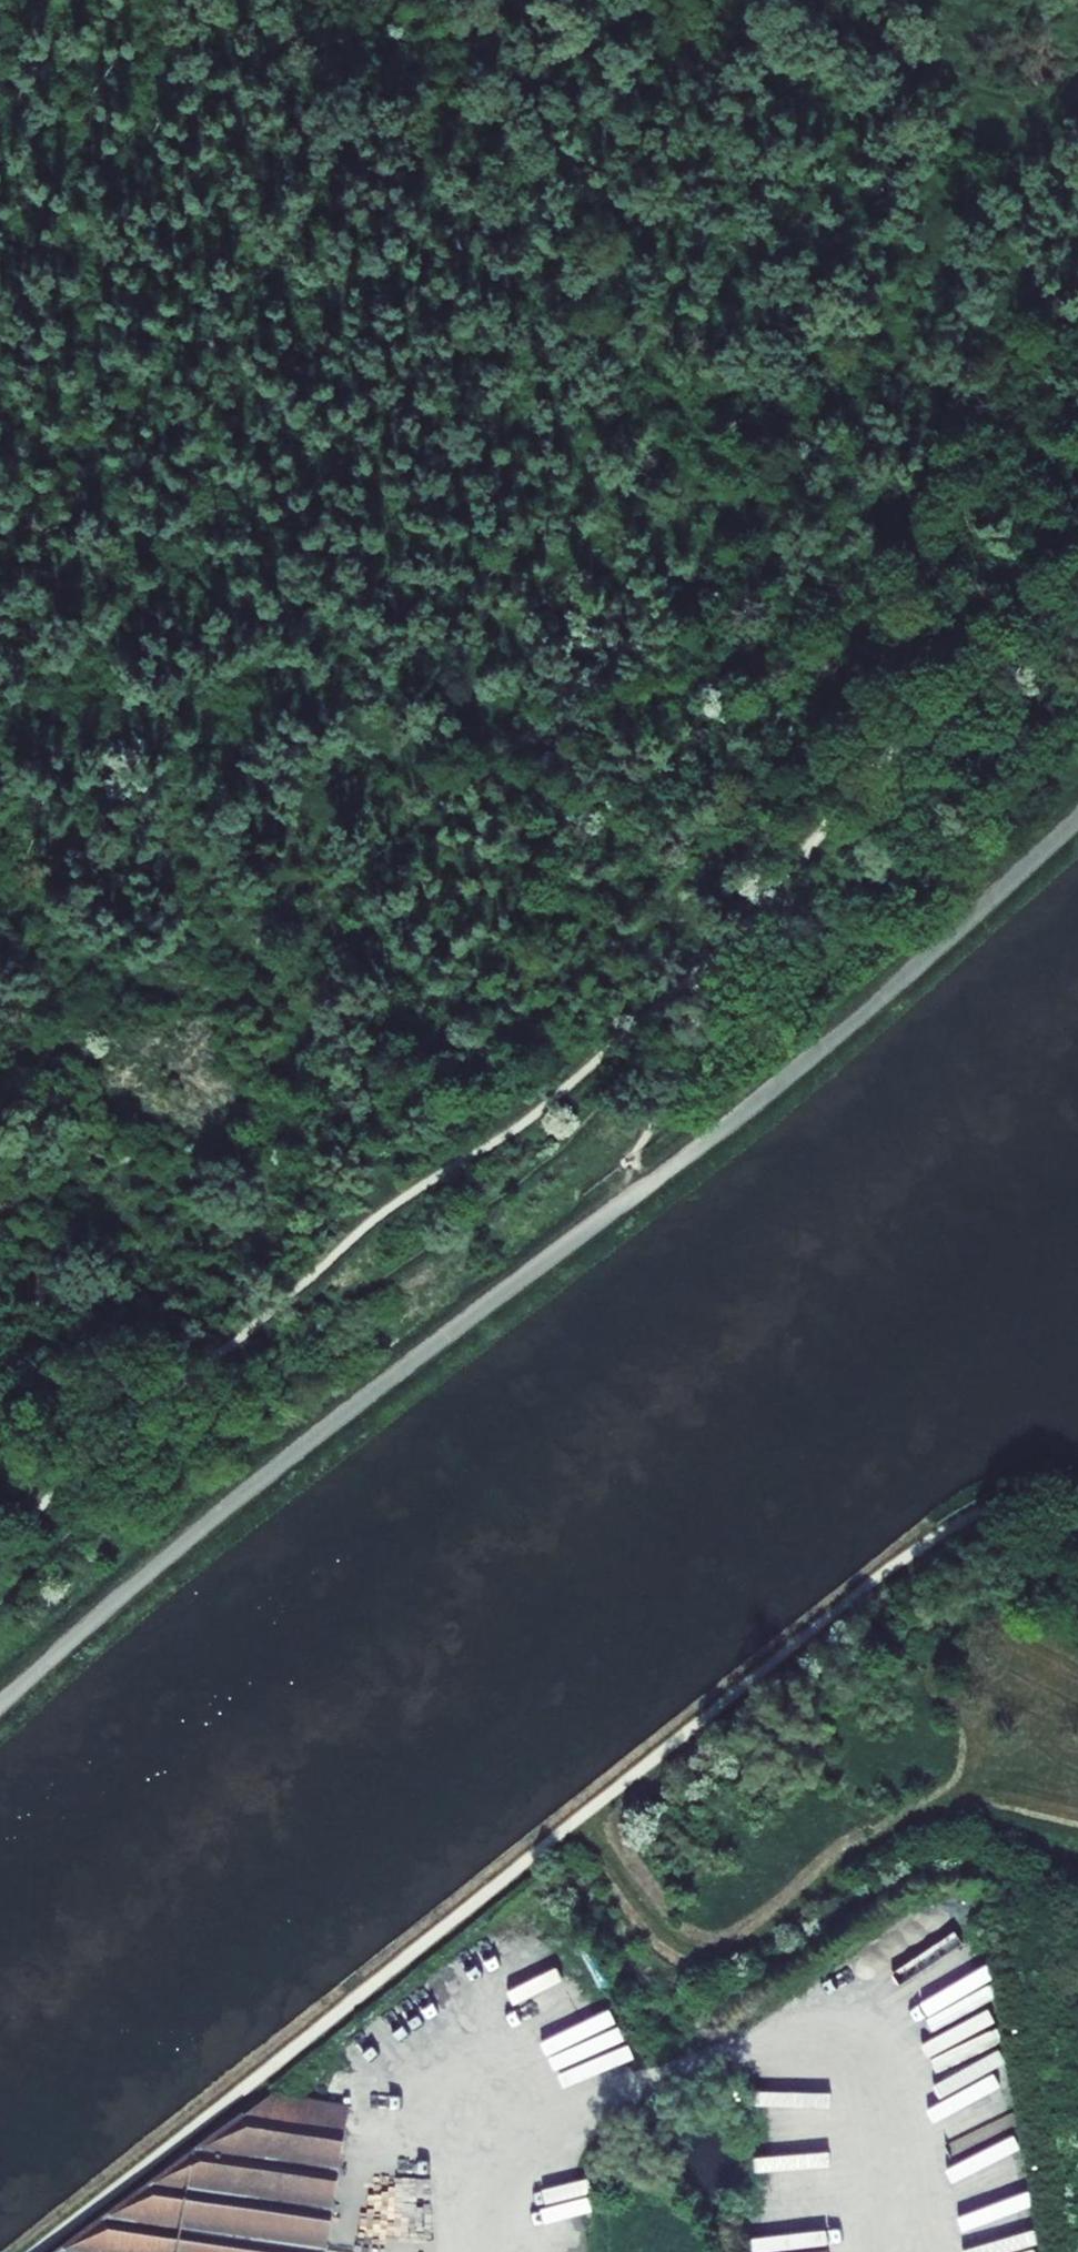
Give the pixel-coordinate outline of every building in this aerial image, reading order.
[(343,2093),(280,2084),(108,2210),(59,2251),(322,2251),(343,2093)]
